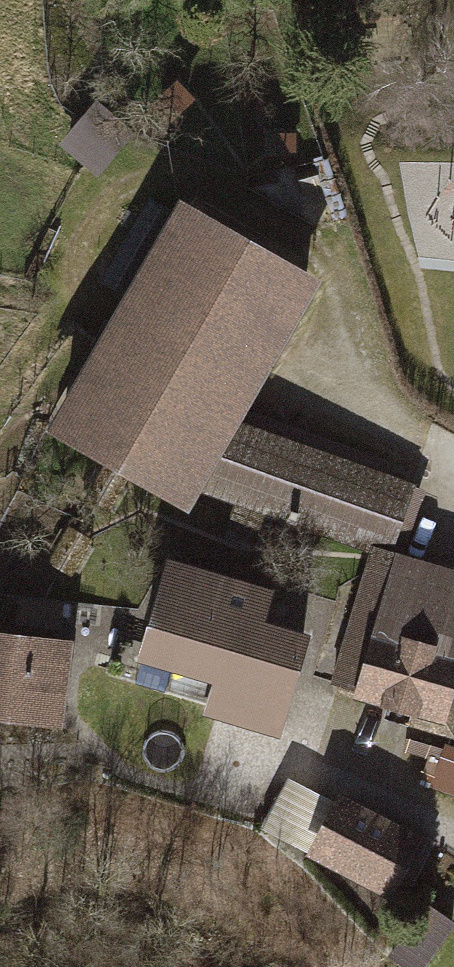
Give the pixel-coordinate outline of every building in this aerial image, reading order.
[(170,89),(156,106),(182,125),(195,108),(170,89)] [(95,187),(126,149),(87,117),(56,155),(95,187)] [(298,137),(264,135),(262,163),(296,165),(298,137)] [(311,285),(170,206),(166,213),(137,197),(76,304),(105,320),(41,434),(183,514),(192,497),(240,412),(311,285)] [(398,569),(420,493),(387,483),(392,468),(240,412),(192,497),(232,511),(221,543),(261,555),(271,525),(368,560),(398,569)] [(452,737),(453,729),(453,586),(398,569),(368,560),(355,602),(336,596),(319,652),(340,659),(332,684),(353,691),(348,706),(452,737)] [(264,591),(158,561),(146,604),(129,661),(210,684),(201,714),(276,736),(304,637),(255,622),(264,591)] [(0,638),(0,717),(56,724),(65,645),(0,638)] [(424,843),(341,801),(337,809),(287,783),(263,829),(313,855),(307,868),(389,910),(424,843)]
